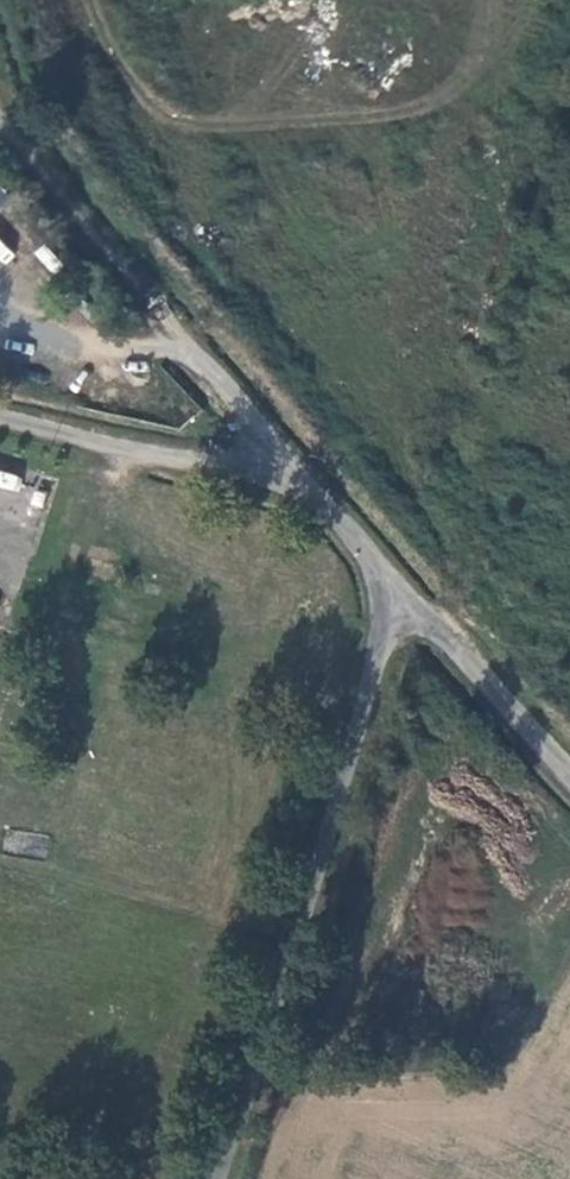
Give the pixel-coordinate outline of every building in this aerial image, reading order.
[(17,489),(18,474),(0,471),(0,487),(17,489)] [(2,851),(47,858),(50,837),(6,830),(2,851)]
